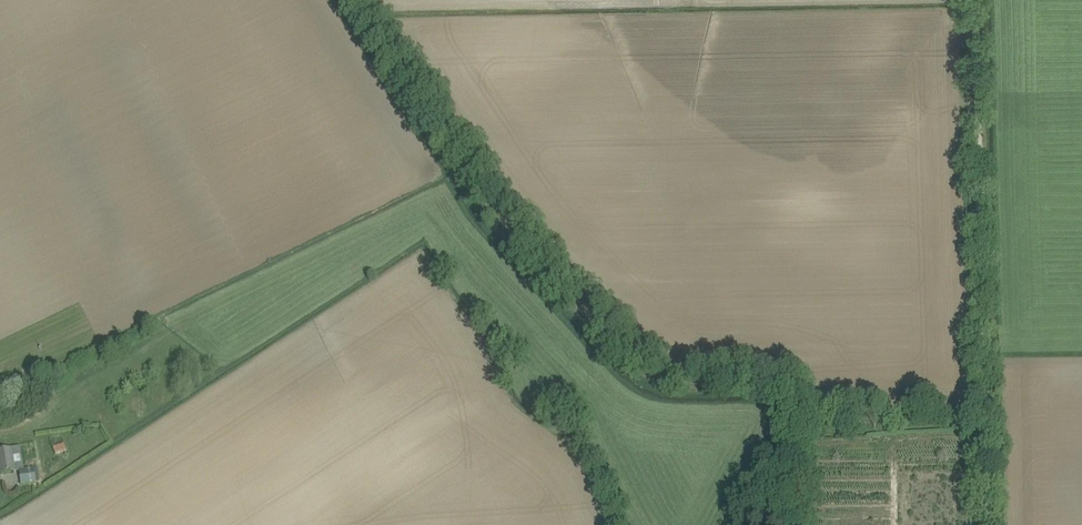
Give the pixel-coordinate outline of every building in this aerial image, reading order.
[(52,443),(55,453),(66,450),(62,440),(52,443)] [(0,450),(0,473),(16,470),(19,470),(21,469),(24,469),(20,446),(12,448),(0,450)] [(24,469),(19,470),(21,484),(36,481),(40,481),(38,467),(34,467),(24,469)]
